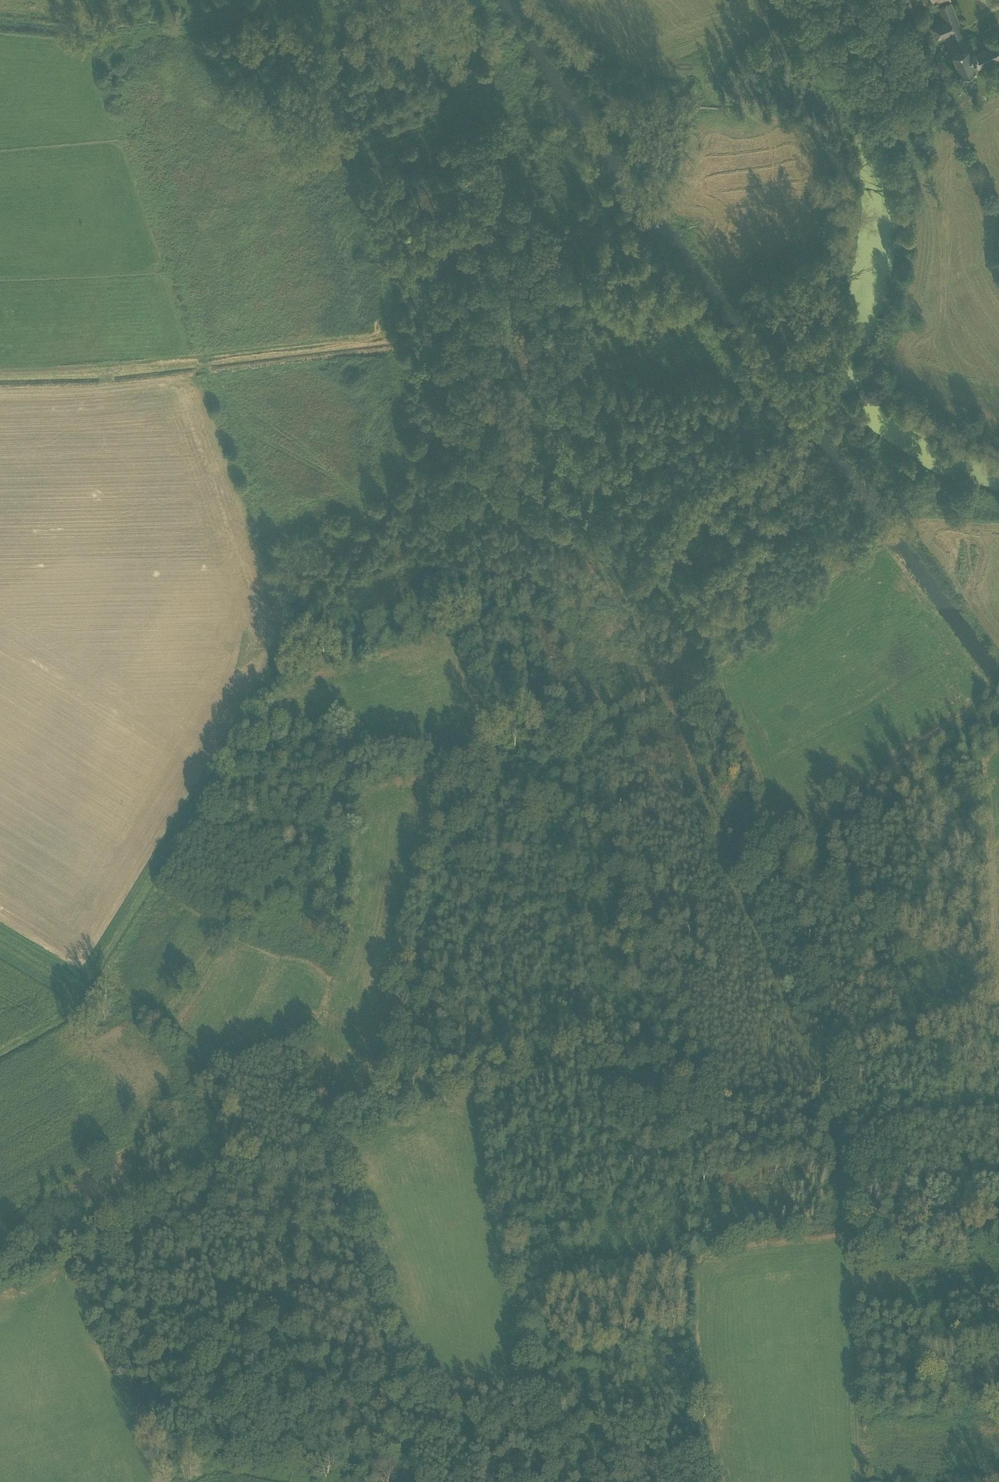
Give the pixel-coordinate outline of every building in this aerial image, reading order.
[(967,47),(949,0),(948,0),(939,4),(945,20),(931,26),(936,37),(943,34),(952,52),(967,47)] [(990,48),(995,57),(998,55),(998,43),(990,48)] [(974,67),(970,54),(967,47),(952,52),(961,73),(974,67)] [(989,60),(995,57),(990,48),(985,50),(989,60)] [(970,54),(974,67),(989,60),(985,50),(976,55),(973,53),(970,54)]
